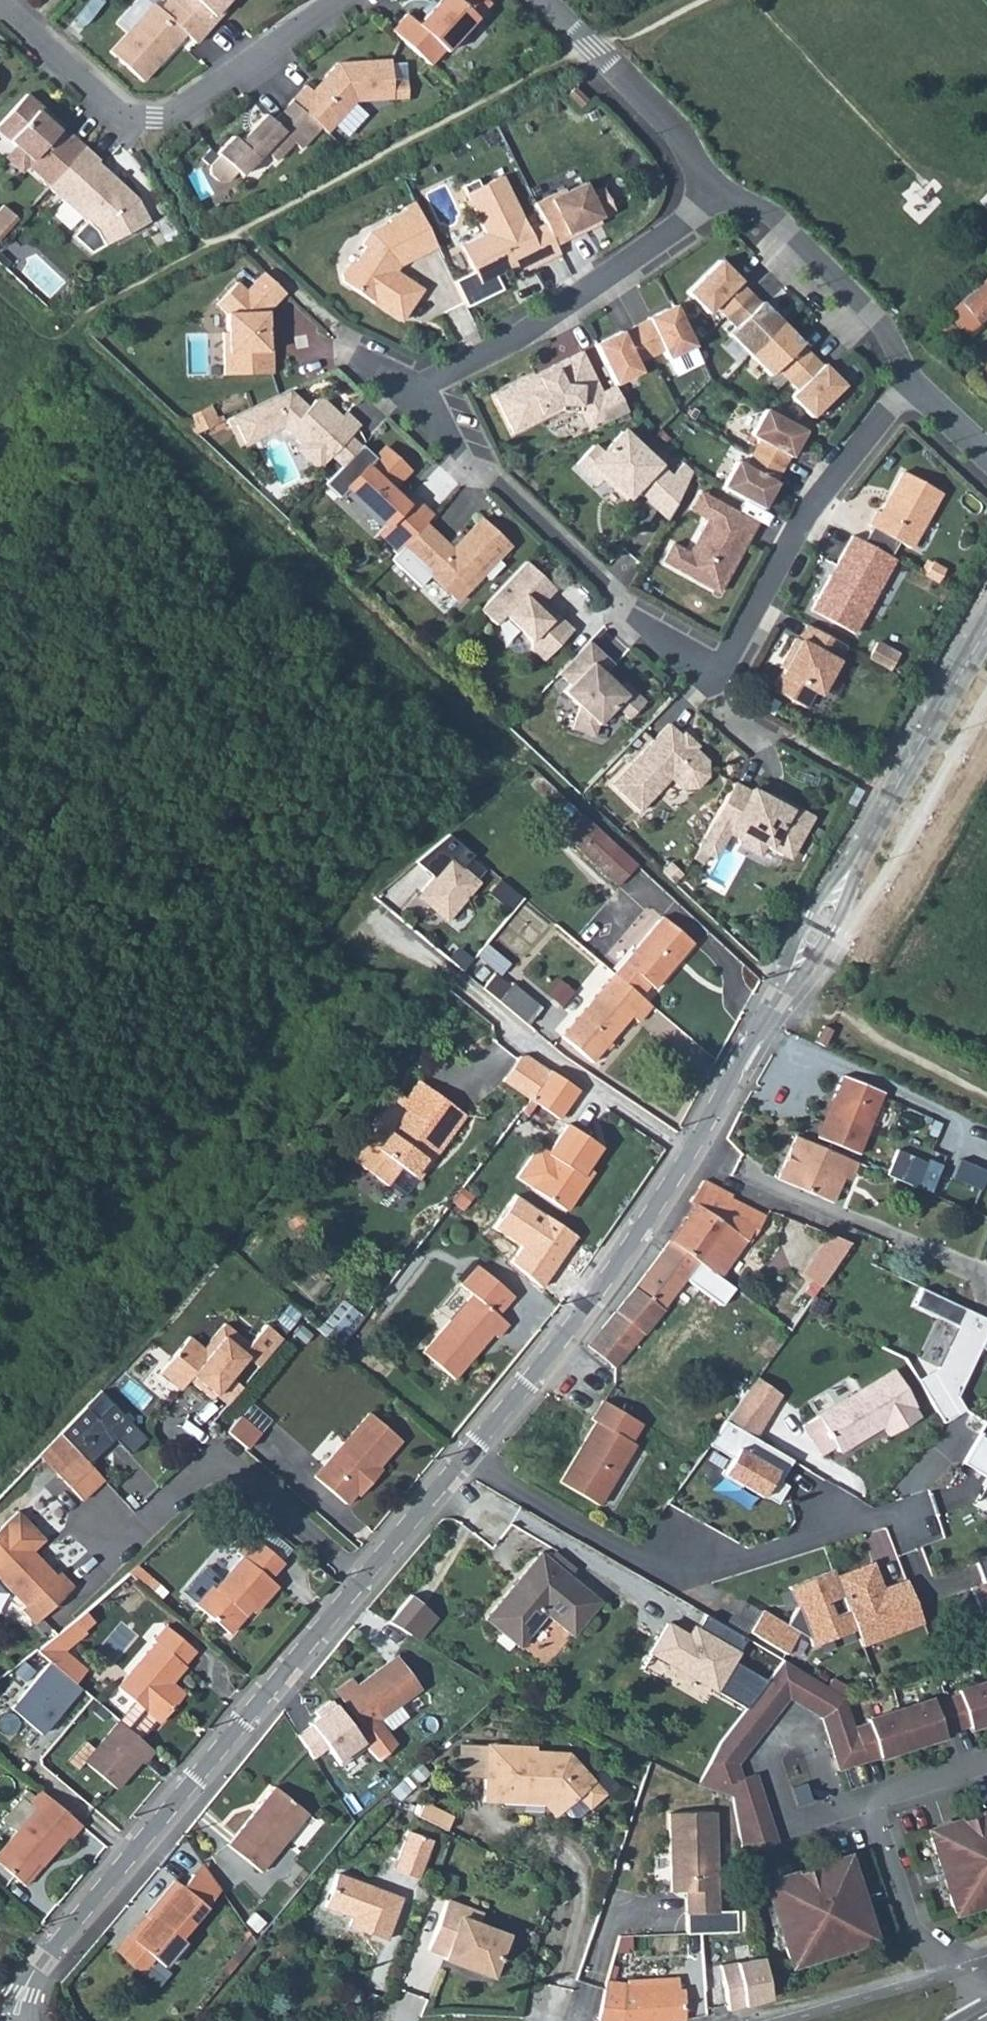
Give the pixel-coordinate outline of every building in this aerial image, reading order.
[(206,31),(172,0),(168,0),(159,9),(153,3),(109,52),(142,81),(185,34),(195,43),(206,31)] [(206,31),(216,19),(213,15),(221,6),(227,0),(172,0),(206,31)] [(391,30),(429,65),(443,50),(446,52),(490,3),(486,0),(439,0),(435,4),(426,14),(417,24),(406,14),(391,30)] [(421,10),(426,14),(435,4),(431,0),(430,0),(421,10)] [(213,15),(216,19),(225,9),(221,6),(213,15)] [(306,86),(292,102),(321,128),(327,134),(356,102),(408,99),(408,82),(393,83),(391,61),(338,64),(326,77),(326,87),(316,87),(312,92),(306,86)] [(326,77),(316,87),(326,87),(326,77)] [(573,87),(566,95),(579,107),(586,99),(573,87)] [(49,185),(84,147),(71,135),(67,139),(58,131),(47,121),(51,117),(26,94),(0,123),(0,132),(15,146),(30,160),(26,165),(49,185)] [(321,128),(292,102),(273,123),(265,116),(253,129),(257,133),(252,139),(248,135),(240,144),(234,139),(218,156),(220,159),(212,168),(212,177),(221,185),(230,184),(238,175),(242,179),(265,153),(277,163),(294,144),(302,150),(321,128)] [(58,131),(62,127),(51,117),(47,121),(58,131)] [(252,139),(257,133),(253,129),(248,135),(252,139)] [(20,171),(26,165),(30,160),(15,146),(5,158),(20,171)] [(99,160),(84,147),(49,185),(47,187),(84,221),(71,235),(90,252),(149,222),(137,199),(115,179),(109,179),(104,174),(104,169),(97,162),(99,160)] [(109,179),(115,179),(104,169),(104,174),(109,179)] [(527,270),(559,254),(555,245),(545,224),(529,232),(501,176),(465,194),(485,234),(460,246),(474,273),(483,268),(488,279),(509,269),(523,262),(525,267),(527,270)] [(564,188),(534,203),(545,224),(555,245),(591,227),(588,223),(598,218),(614,210),(602,188),(589,194),(583,183),(565,192),(564,188)] [(405,211),(411,222),(421,217),(414,202),(404,208),(405,211)] [(3,204),(0,207),(0,232),(16,215),(3,204)] [(436,246),(421,217),(411,222),(405,211),(388,220),(390,222),(370,232),(361,244),(365,247),(355,262),(349,263),(341,275),(342,281),(400,321),(421,290),(394,271),(391,269),(395,263),(398,265),(436,246)] [(600,223),(598,218),(588,223),(591,227),(600,223)] [(0,250),(0,252),(10,261),(20,250),(9,240),(0,250)] [(511,274),(525,267),(523,262),(509,269),(511,274)] [(724,318),(749,293),(738,282),(739,281),(724,266),(722,268),(716,262),(686,293),(707,314),(714,307),(724,318)] [(483,268),(474,273),(479,284),(488,279),(483,268)] [(284,292),(262,271),(244,289),(236,281),(215,303),(225,312),(226,331),(222,331),(223,373),(271,372),(270,348),(266,349),(266,331),(265,311),(284,292)] [(976,313),(986,304),(986,280),(964,301),(976,313)] [(759,303),(749,293),(724,318),(734,328),(728,334),(748,355),(779,325),(774,319),(775,318),(760,302),(759,303)] [(964,301),(948,315),(961,327),(976,313),(964,301)] [(648,319),(634,326),(650,357),(663,350),(668,359),(694,346),(675,307),(668,311),(667,309),(647,318),(648,319)] [(784,331),(779,325),(748,355),(769,376),(776,369),(786,380),(811,356),(801,345),(801,344),(786,329),(784,331)] [(620,331),(602,341),(602,343),(595,347),(615,385),(641,372),(637,364),(650,357),(634,326),(621,333),(620,331)] [(511,390),(495,398),(513,434),(560,410),(560,405),(578,406),(578,412),(595,413),(599,420),(610,414),(613,419),(627,411),(615,386),(601,392),(581,351),(553,365),(555,369),(538,377),(536,374),(510,387),(511,390)] [(811,356),(786,380),(797,390),(790,397),(811,418),(841,387),(836,381),(837,380),(822,365),(821,366),(811,356)] [(536,374),(538,377),(555,369),(553,365),(536,374)] [(494,395),(495,398),(511,390),(510,387),(494,395)] [(291,388),(235,415),(248,442),(262,435),(265,428),(281,421),(285,424),(304,442),(307,438),(328,458),(333,453),(350,434),(361,423),(346,410),(342,415),(324,397),(316,397),(309,405),(304,411),(295,403),(300,398),(291,388)] [(309,405),(300,398),(295,403),(304,411),(309,405)] [(220,422),(213,408),(208,410),(215,424),(220,422)] [(798,437),(802,430),(764,409),(750,435),(759,439),(751,453),(781,469),(789,456),(790,457),(800,438),(798,437)] [(215,424),(208,410),(194,417),(201,431),(215,424)] [(595,413),(578,412),(588,431),(613,419),(610,414),(599,420),(595,413)] [(265,428),(262,435),(285,424),(281,421),(265,428)] [(655,506),(671,477),(622,431),(602,453),(593,445),(576,464),(597,484),(605,475),(628,497),(636,488),(655,506)] [(333,453),(344,464),(361,445),(350,434),(333,453)] [(307,438),(304,442),(299,447),(320,467),(328,458),(307,438)] [(405,502),(391,489),(395,485),(409,470),(384,447),(377,454),(364,442),(361,445),(344,464),(325,483),(340,496),(348,488),(386,524),(378,532),(398,551),(403,547),(415,533),(394,513),(405,502)] [(781,469),(751,453),(744,466),(736,461),(722,487),(759,508),(763,501),(765,502),(775,483),(774,482),(781,469)] [(671,477),(655,506),(668,518),(693,471),(683,463),(671,477)] [(889,517),(881,532),(885,534),(877,549),(903,563),(911,548),(923,555),(953,499),(915,478),(903,501),(905,503),(902,508),(898,509),(893,519),(889,517)] [(395,485),(391,489),(405,502),(394,513),(415,533),(424,524),(432,515),(411,495),(409,498),(395,485)] [(690,510),(703,517),(713,499),(700,492),(690,510)] [(672,543),(662,561),(718,592),(756,523),(713,499),(703,517),(707,519),(689,553),(672,543)] [(415,533),(403,547),(430,572),(428,574),(456,601),(482,573),(488,579),(502,564),(496,559),(508,545),(480,519),(463,536),(460,540),(459,548),(455,553),(446,545),(424,524),(415,533)] [(446,545),(455,553),(459,548),(460,540),(463,536),(458,531),(446,545)] [(877,549),(864,542),(823,617),(867,640),(908,566),(903,563),(877,549)] [(931,561),(923,575),(937,582),(945,569),(931,561)] [(526,562),(480,610),(495,625),(504,615),(531,641),(531,649),(543,660),(572,629),(555,613),(549,620),(537,608),(543,602),(555,589),(526,562)] [(537,608),(549,620),(555,613),(543,602),(537,608)] [(858,653),(819,631),(811,646),(808,645),(796,666),(800,668),(796,676),(785,696),(818,714),(826,698),(831,701),(858,653)] [(876,643),(898,654),(900,651),(878,639),(876,643)] [(612,664),(588,641),(558,673),(569,684),(562,692),(578,707),(571,728),(593,735),(597,723),(613,705),(628,719),(644,702),(624,684),(618,684),(616,687),(603,674),(605,672),(612,664)] [(876,643),(867,658),(889,670),(898,654),(876,643)] [(796,666),(792,674),(796,676),(800,668),(796,666)] [(605,672),(603,674),(616,687),(618,684),(605,672)] [(681,735),(669,723),(611,784),(639,810),(669,778),(680,788),(696,788),(707,776),(707,760),(694,747),(691,750),(679,738),(681,735)] [(681,735),(679,738),(691,750),(697,743),(685,732),(681,735)] [(733,783),(697,848),(708,855),(722,829),(728,832),(742,840),(740,845),(758,855),(764,844),(784,855),(792,853),(812,817),(778,798),(776,802),(767,798),(751,788),(749,792),(733,783)] [(770,794),(767,798),(776,802),(778,798),(770,794)] [(639,864),(602,830),(600,828),(585,814),(566,833),(581,847),(580,848),(620,885),(639,864)] [(708,855),(714,858),(728,832),(722,829),(708,855)] [(436,879),(420,898),(449,922),(484,884),(479,880),(489,869),(452,836),(418,862),(436,879)] [(503,880),(491,894),(511,910),(523,895),(503,880)] [(641,996),(650,985),(655,989),(694,942),(662,916),(613,973),(641,996)] [(592,1063),(632,1017),(639,1023),(652,1006),(641,996),(613,973),(560,1036),(592,1063)] [(528,1025),(542,1008),(513,984),(498,1001),(528,1025)] [(825,1027),(817,1043),(825,1047),(833,1030),(825,1027)] [(529,1099),(550,1071),(529,1053),(521,1055),(503,1080),(529,1099)] [(579,1090),(550,1071),(529,1099),(535,1103),(560,1119),(579,1090)] [(857,1153),(882,1093),(843,1078),(833,1100),(838,1102),(828,1124),(823,1123),(817,1138),(857,1153)] [(431,1150),(437,1155),(467,1115),(420,1080),(402,1103),(408,1108),(387,1136),(376,1127),(353,1157),(387,1184),(401,1167),(412,1175),(431,1150)] [(535,1103),(529,1099),(520,1111),(526,1115),(535,1103)] [(828,1124),(838,1102),(833,1100),(823,1123),(828,1124)] [(586,1168),(600,1147),(567,1124),(547,1153),(537,1146),(516,1178),(565,1211),(586,1181),(580,1176),(586,1168)] [(834,1202),(846,1175),(853,1160),(799,1135),(780,1178),(834,1202)] [(418,1180),(437,1155),(431,1150),(412,1175),(418,1180)] [(926,1163),(896,1150),(886,1173),(915,1187),(926,1163)] [(853,1178),(860,1162),(853,1160),(846,1175),(853,1178)] [(586,1181),(592,1172),(586,1168),(580,1176),(586,1181)] [(698,1263),(718,1278),(746,1243),(750,1246),(766,1216),(731,1199),(733,1195),(704,1182),(689,1202),(694,1206),(669,1241),(698,1263)] [(544,1286),(579,1238),(519,1199),(498,1230),(523,1248),(512,1263),(544,1286)] [(850,1243),(829,1234),(802,1274),(820,1287),(850,1243)] [(638,1338),(698,1263),(669,1241),(615,1310),(616,1311),(601,1329),(602,1329),(588,1347),(615,1368),(638,1338)] [(468,1355),(476,1346),(480,1350),(493,1335),(497,1338),(509,1325),(497,1315),(513,1296),(476,1266),(459,1286),(472,1296),(423,1354),(454,1379),(472,1359),(468,1355)] [(913,1305),(957,1326),(935,1373),(918,1383),(942,1423),(958,1413),(953,1404),(980,1347),(986,1350),(986,1319),(921,1287),(913,1305)] [(241,1363),(246,1357),(259,1368),(283,1340),(266,1325),(248,1347),(230,1332),(220,1343),(241,1363)] [(304,1345),(313,1334),(302,1325),(292,1336),(304,1345)] [(209,1356),(194,1344),(165,1378),(186,1396),(195,1385),(211,1398),(241,1363),(220,1343),(209,1356)] [(480,1350),(476,1346),(468,1355),(472,1359),(480,1350)] [(820,1456),(835,1447),(838,1452),(873,1431),(872,1428),(881,1422),(883,1425),(889,1435),(919,1417),(913,1407),(916,1405),(895,1371),(802,1426),(820,1456)] [(772,1409),(745,1394),(725,1422),(755,1439),(772,1409)] [(635,1443),(631,1441),(642,1423),(602,1401),(592,1419),(596,1422),(561,1483),(599,1505),(635,1443)] [(86,1406),(60,1432),(88,1461),(114,1435),(131,1453),(147,1438),(114,1403),(98,1418),(86,1406)] [(379,1472),(404,1443),(373,1417),(320,1477),(351,1504),(360,1494),(363,1497),(378,1480),(374,1477),(379,1472)] [(245,1451),(258,1436),(239,1420),(226,1435),(245,1451)] [(755,1439),(725,1422),(708,1446),(730,1459),(722,1475),(761,1498),(762,1496),(777,1505),(787,1486),(779,1482),(791,1460),(755,1439)] [(883,1425),(881,1422),(872,1428),(873,1431),(883,1425)] [(39,1454),(82,1498),(104,1477),(88,1461),(60,1432),(39,1454)] [(962,1462),(986,1477),(986,1440),(979,1435),(962,1462)] [(378,1480),(382,1474),(379,1472),(374,1477),(378,1480)] [(18,1508),(0,1526),(0,1578),(26,1605),(21,1609),(36,1624),(76,1586),(61,1571),(57,1574),(39,1556),(34,1562),(29,1557),(35,1551),(48,1538),(18,1508)] [(241,1612),(246,1607),(250,1610),(254,1614),(277,1587),(269,1580),(283,1563),(252,1537),(237,1554),(241,1558),(228,1573),(216,1563),(186,1598),(228,1635),(245,1616),(241,1612)] [(29,1557),(34,1562),(39,1556),(35,1551),(29,1557)] [(519,1648),(545,1616),(571,1636),(599,1603),(568,1577),(573,1570),(553,1554),(547,1561),(538,1554),(485,1620),(519,1648)] [(974,1560),(983,1583),(971,1588),(983,1621),(986,1619),(986,1555),(974,1560)] [(873,1562),(835,1577),(843,1597),(849,1611),(856,1630),(871,1624),(878,1641),(923,1623),(906,1580),(883,1589),(882,1587),(878,1589),(875,1584),(880,1582),(873,1562)] [(749,1633),(786,1654),(798,1633),(809,1638),(812,1647),(856,1630),(849,1611),(835,1617),(829,1602),(843,1597),(835,1577),(833,1571),(789,1588),(797,1608),(786,1626),(761,1611),(749,1633)] [(676,1634),(691,1608),(663,1593),(648,1619),(676,1634)] [(250,1610),(246,1607),(241,1612),(245,1616),(250,1610)] [(666,1652),(676,1634),(648,1619),(642,1615),(632,1633),(666,1652)] [(74,1620),(36,1652),(50,1664),(51,1665),(87,1635),(74,1620)] [(171,1684),(186,1667),(184,1665),(195,1652),(165,1626),(152,1641),(155,1644),(117,1688),(133,1702),(153,1720),(157,1723),(179,1700),(166,1689),(171,1684)] [(364,1730),(366,1729),(375,1743),(367,1751),(380,1764),(397,1748),(386,1735),(408,1719),(399,1705),(419,1691),(396,1658),(356,1687),(351,1680),(336,1690),(364,1730)] [(776,1843),(755,1773),(741,1778),(736,1764),(788,1697),(821,1717),(837,1770),(842,1768),(860,1763),(868,1760),(867,1756),(881,1752),(882,1755),(946,1735),(944,1732),(972,1723),(973,1726),(986,1722),(986,1683),(965,1690),(966,1695),(936,1705),(934,1700),(871,1720),(873,1725),(855,1731),(844,1696),(783,1662),(756,1695),(741,1715),(721,1741),(699,1785),(732,1797),(742,1849),(776,1843)] [(51,1665),(50,1664),(11,1710),(41,1736),(80,1690),(51,1665)] [(179,1700),(183,1694),(171,1684),(166,1689),(179,1700)] [(364,1748),(330,1701),(314,1718),(297,1737),(313,1762),(326,1751),(337,1767),(364,1748)] [(137,1739),(153,1720),(133,1702),(116,1721),(119,1724),(137,1739)] [(95,1752),(86,1745),(67,1767),(76,1774),(85,1764),(111,1787),(137,1759),(145,1766),(155,1754),(137,1739),(119,1724),(95,1752)] [(535,1749),(486,1746),(483,1803),(502,1805),(503,1783),(515,1784),(514,1796),(548,1798),(560,1813),(577,1798),(581,1794),(576,1788),(588,1778),(568,1755),(535,1753),(535,1749)] [(860,1763),(842,1768),(848,1788),(866,1782),(860,1763)] [(581,1794),(577,1798),(588,1811),(605,1796),(588,1778),(576,1788),(581,1794)] [(503,1783),(502,1805),(543,1807),(554,1819),(560,1813),(548,1798),(514,1796),(515,1784),(503,1783)] [(259,1873),(307,1814),(274,1788),(227,1846),(259,1873)] [(40,1868),(66,1839),(69,1841),(81,1827),(41,1793),(30,1807),(35,1812),(0,1852),(0,1867),(19,1882),(35,1864),(40,1868)] [(423,1805),(417,1818),(446,1832),(453,1819),(423,1805)] [(299,1849),(324,1821),(312,1810),(287,1839),(299,1849)] [(688,1891),(689,1933),(700,1933),(739,1932),(738,1910),(720,1911),(717,1811),(670,1813),(673,1892),(688,1891)] [(953,1912),(986,1901),(986,1811),(927,1830),(953,1912)] [(396,1862),(420,1871),(430,1843),(407,1834),(396,1862)] [(795,1963),(872,1939),(846,1856),(772,1880),(785,1921),(776,1923),(788,1963),(790,1962),(789,1961),(794,1959),(795,1963)] [(420,1871),(396,1862),(393,1871),(416,1880),(420,1871)] [(24,1886),(40,1868),(35,1864),(19,1882),(24,1886)] [(216,1895),(220,1891),(202,1865),(192,1877),(216,1895)] [(348,1928),(384,1942),(400,1900),(335,1876),(323,1908),(351,1919),(348,1928)] [(133,1967),(143,1967),(151,1957),(163,1968),(184,1943),(179,1939),(216,1895),(192,1877),(182,1888),(175,1883),(144,1918),(149,1922),(121,1956),(133,1967)] [(465,1909),(446,1903),(428,1951),(446,1958),(444,1961),(462,1967),(463,1965),(474,1969),(474,1972),(492,1978),(506,1937),(478,1926),(461,1920),(465,1909)] [(482,1916),(465,1909),(461,1920),(478,1926),(482,1916)] [(121,1956),(149,1922),(144,1918),(116,1951),(121,1956)] [(759,1955),(718,1964),(727,2009),(768,1997),(759,1955)] [(686,2020),(685,1990),(653,1992),(628,1993),(604,1990),(598,2020),(684,2020),(686,2020)]
